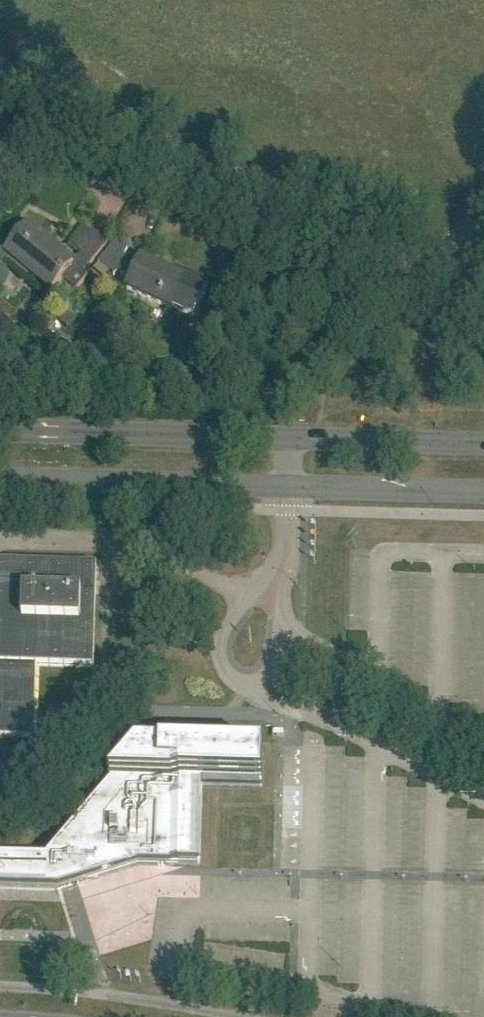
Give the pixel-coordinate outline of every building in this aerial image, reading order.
[(74,264),(30,227),(3,260),(33,285),(39,278),(55,290),(66,278),(79,288),(89,275),(86,272),(111,241),(86,228),(73,245),(83,253),(74,264)] [(140,264),(133,261),(125,257),(129,249),(116,243),(99,263),(115,277),(118,274),(132,280),(128,290),(172,310),(173,307),(194,317),(209,286),(173,270),(171,274),(142,260),(140,264)] [(65,363),(76,349),(65,340),(54,354),(65,363)] [(35,738),(37,666),(95,668),(97,594),(97,580),(98,565),(0,563),(0,737),(35,738)] [(59,891),(139,866),(201,867),(203,787),(263,789),(264,757),(170,755),(165,755),(136,754),(46,859),(7,858),(0,857),(0,889),(59,891)]
